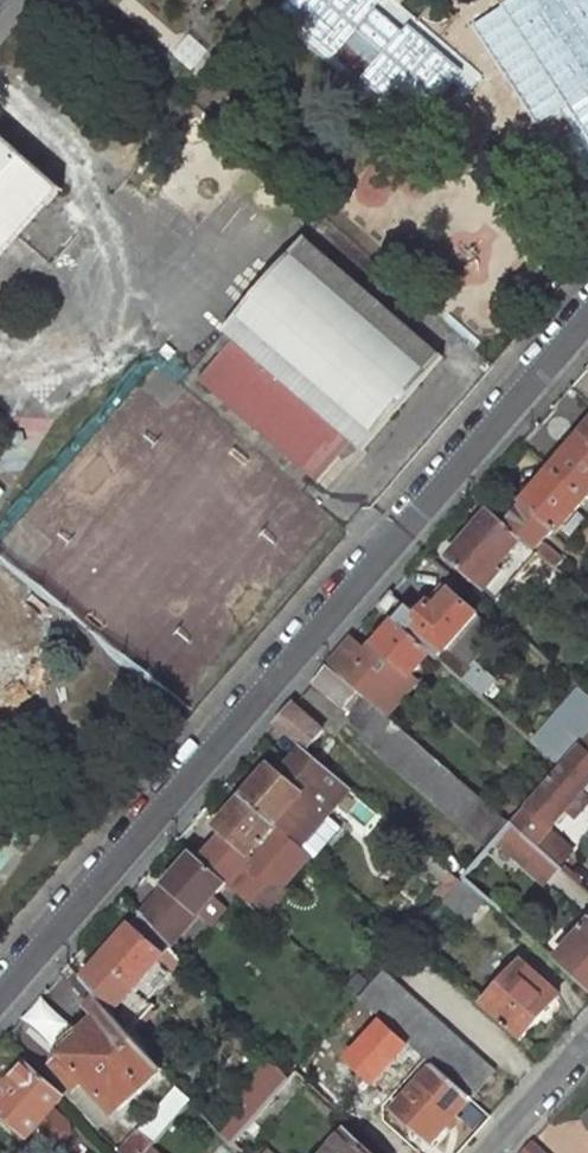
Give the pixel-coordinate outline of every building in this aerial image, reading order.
[(392,0),(292,0),(276,20),(429,145),(485,76),(392,0)] [(460,11),(575,202),(587,194),(587,0),(478,0),(460,11)] [(79,185),(1,116),(0,117),(0,274),(79,185)] [(444,356),(306,237),(224,332),(234,340),(199,380),(318,482),(352,443),(362,451),(444,356)] [(552,470),(584,497),(587,493),(587,428),(552,470)] [(507,526),(520,537),(552,565),(560,557),(539,539),(551,525),(556,530),(584,497),(552,470),(523,503),(525,505),(507,526)] [(503,522),(491,512),(450,558),(486,590),(503,571),(496,565),(520,537),(507,526),(503,522)] [(419,615),(391,592),(378,607),(395,622),(431,653),(439,660),(489,703),(501,689),(457,652),(485,620),(451,590),(436,608),(430,602),(419,615)] [(431,653),(395,622),(375,645),(367,654),(350,639),(328,665),(375,705),(405,670),(411,676),(431,653)] [(375,705),(328,665),(313,682),(354,715),(349,721),(364,733),(363,735),(492,846),(499,838),(512,824),(387,716),(383,713),(375,705)] [(405,670),(375,705),(383,713),(387,716),(417,681),(411,676),(405,670)] [(587,694),(540,747),(562,766),(581,744),(587,737),(587,695),(587,694)] [(324,728),(295,703),(276,724),(292,738),(305,749),(324,728)] [(512,824),(536,845),(548,856),(560,867),(573,853),(548,831),(565,811),(576,821),(587,808),(587,797),(582,792),(587,785),(587,750),(581,744),(562,766),(512,824)] [(349,787),(307,750),(284,779),(325,814),(349,787)] [(270,766),(243,797),(299,845),(325,814),(284,779),(270,766)] [(288,881),(311,855),(299,845),(243,797),(217,827),(225,834),(202,863),(220,879),(249,904),(268,883),(288,881)] [(325,814),(299,845),(311,855),(316,859),(342,828),(325,814)] [(499,838),(547,882),(560,867),(548,856),(536,845),(512,824),(499,838)] [(202,863),(193,855),(141,915),(165,942),(220,879),(202,863)] [(487,899),(465,879),(461,883),(445,902),(468,922),(487,899)] [(165,942),(141,915),(83,981),(105,1005),(105,1006),(114,1015),(171,949),(165,942)] [(557,961),(587,988),(587,927),(557,961)] [(560,996),(522,963),(484,1006),(521,1039),(560,996)] [(496,1072),(384,971),(360,999),(435,1066),(471,1099),(496,1072)] [(107,1021),(66,1058),(116,1113),(164,1070),(114,1015),(105,1006),(105,1005),(98,1011),(107,1021)] [(28,1137),(35,1129),(53,1144),(64,1143),(70,1136),(69,1124),(52,1109),(63,1096),(26,1062),(4,1087),(10,1092),(0,1103),(0,1113),(28,1137)] [(471,1099),(435,1066),(396,1110),(432,1143),(471,1099)] [(179,1087),(121,1152),(146,1152),(192,1101),(179,1087)] [(346,1133),(328,1152),(369,1152),(346,1133)] [(532,1141),(521,1152),(545,1152),(532,1141)]
